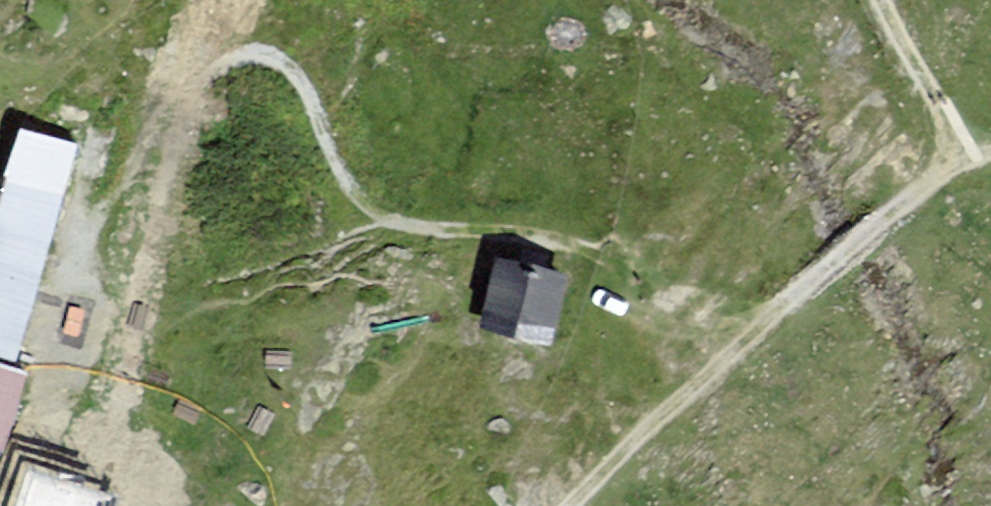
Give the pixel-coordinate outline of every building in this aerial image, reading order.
[(14,138),(0,195),(0,460),(1,461),(26,374),(14,371),(71,153),(14,138)] [(564,281),(491,264),(473,335),(547,353),(564,281)]
